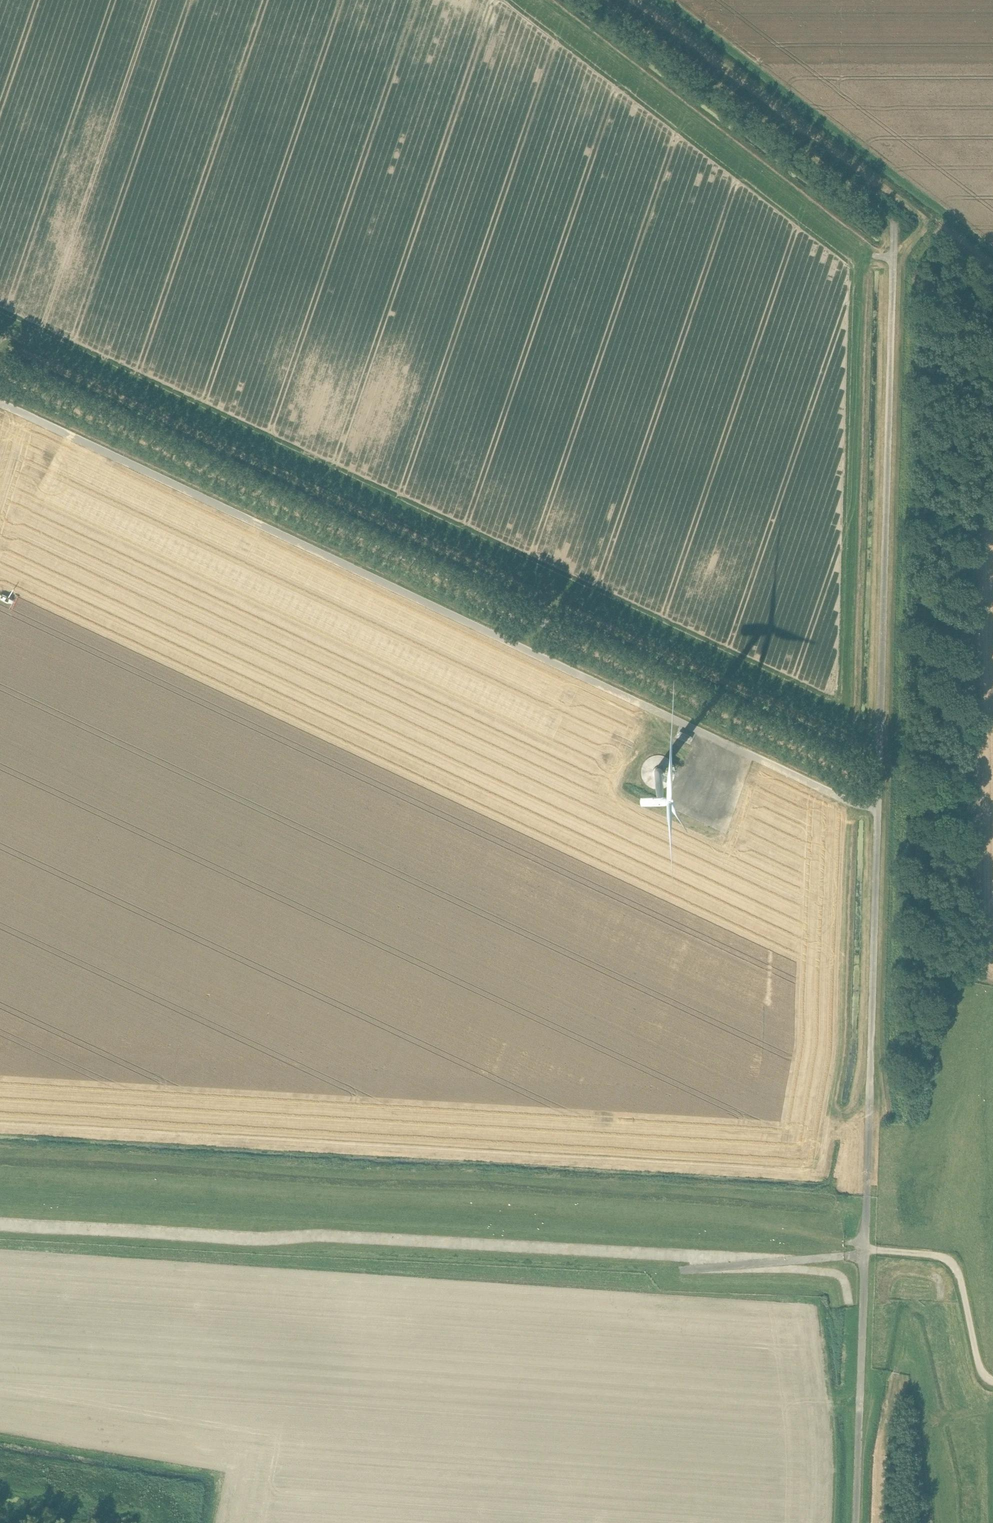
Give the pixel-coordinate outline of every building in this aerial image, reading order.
[(681,732),(678,737),(690,743),(692,738),(681,732)] [(641,771),(641,772),(641,774),(641,775),(641,776),(642,778),(642,779),(643,780),(644,782),(645,783),(646,784),(647,785),(648,786),(649,787),(650,787),(652,788),(653,788),(655,789),(656,789),(657,789),(659,789),(660,789),(662,788),(663,788),(665,788),(666,787),(667,786),(668,785),(669,784),(670,784),(670,783),(671,782),(672,781),(673,780),(674,779),(674,777),(675,776),(675,775),(675,773),(675,772),(675,771),(675,770),(675,768),(674,767),(674,766),(674,765),(673,764),(672,762),(671,761),(670,760),(669,759),(668,758),(667,757),(665,757),(664,756),(663,755),(661,755),(660,755),(658,755),(656,755),(655,755),(653,755),(652,756),(651,756),(649,757),(648,758),(647,759),(646,760),(645,761),(644,762),(643,763),(642,765),(642,766),(641,768),(641,769),(641,771)]
